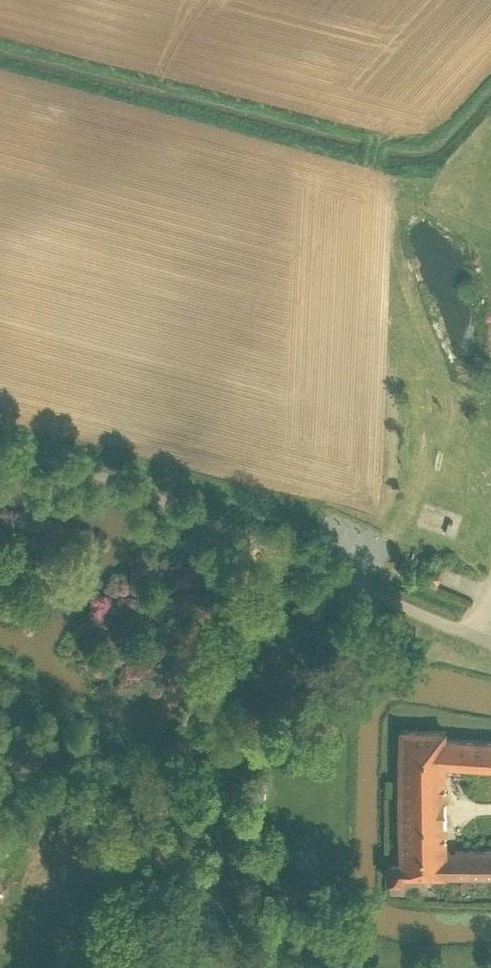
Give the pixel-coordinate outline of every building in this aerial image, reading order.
[(408,727),(406,858),(392,858),(391,881),(413,881),(413,873),(448,874),(490,875),(490,847),(452,846),(454,766),(490,767),(490,741),(452,740),(452,728),(408,727)]
